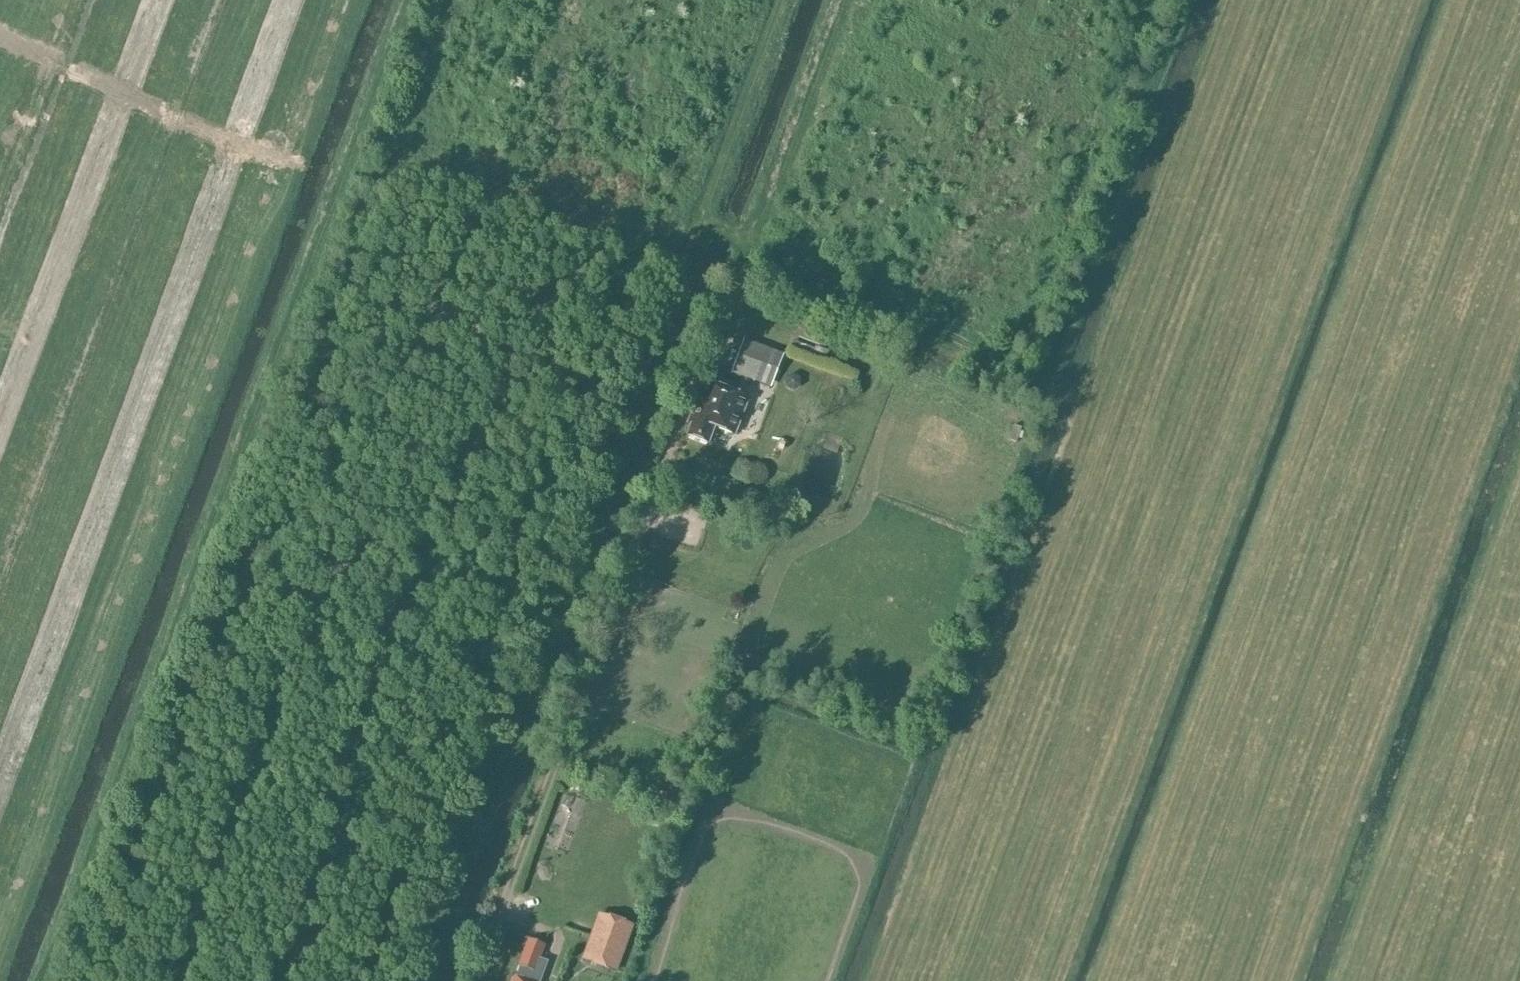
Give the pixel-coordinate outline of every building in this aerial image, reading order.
[(771,387),(783,353),(743,339),(731,373),(771,387)] [(702,380),(686,426),(689,427),(686,438),(708,446),(714,430),(734,437),(749,397),(702,380)] [(615,970),(627,935),(593,923),(588,936),(568,928),(552,973),(564,976),(571,957),(615,970)] [(546,962),(552,947),(529,939),(519,965),(534,971),(539,959),(546,962)]
